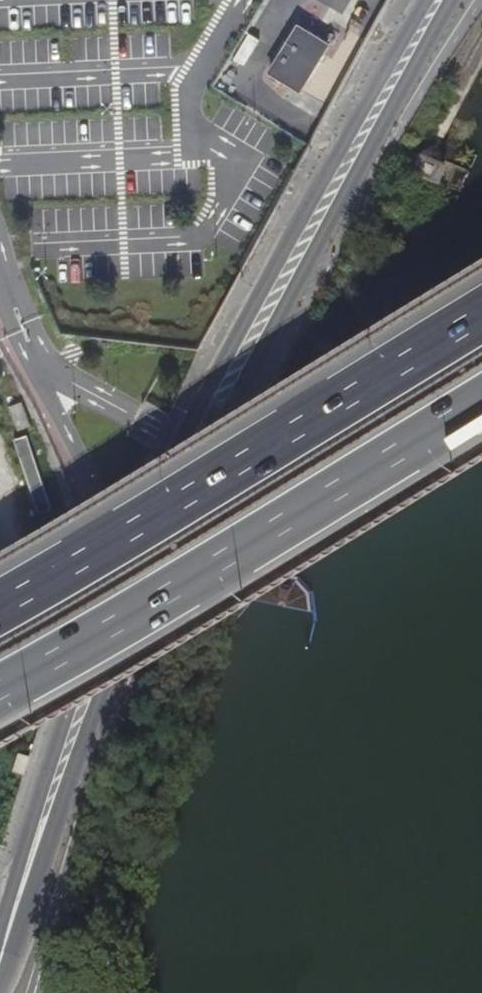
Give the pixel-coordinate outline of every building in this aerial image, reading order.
[(297,28),(270,76),(301,93),(327,44),(297,28)]
